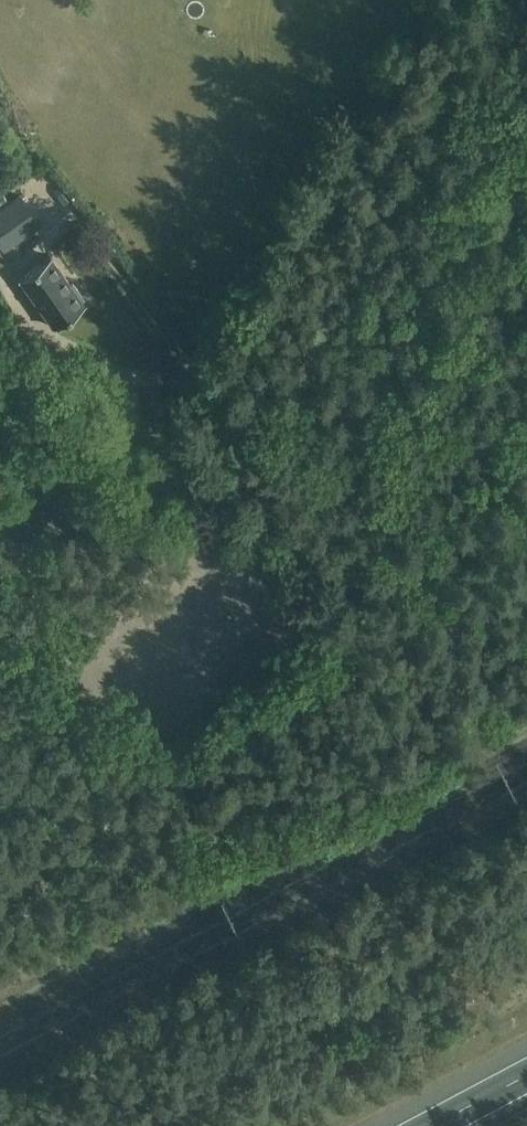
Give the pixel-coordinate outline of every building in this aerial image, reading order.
[(43,229),(21,197),(0,212),(0,248),(5,255),(43,229)] [(50,256),(19,278),(53,327),(85,304),(73,288),(75,286),(65,271),(62,273),(50,256)] [(68,489),(20,520),(37,547),(85,516),(78,505),(68,489)]
